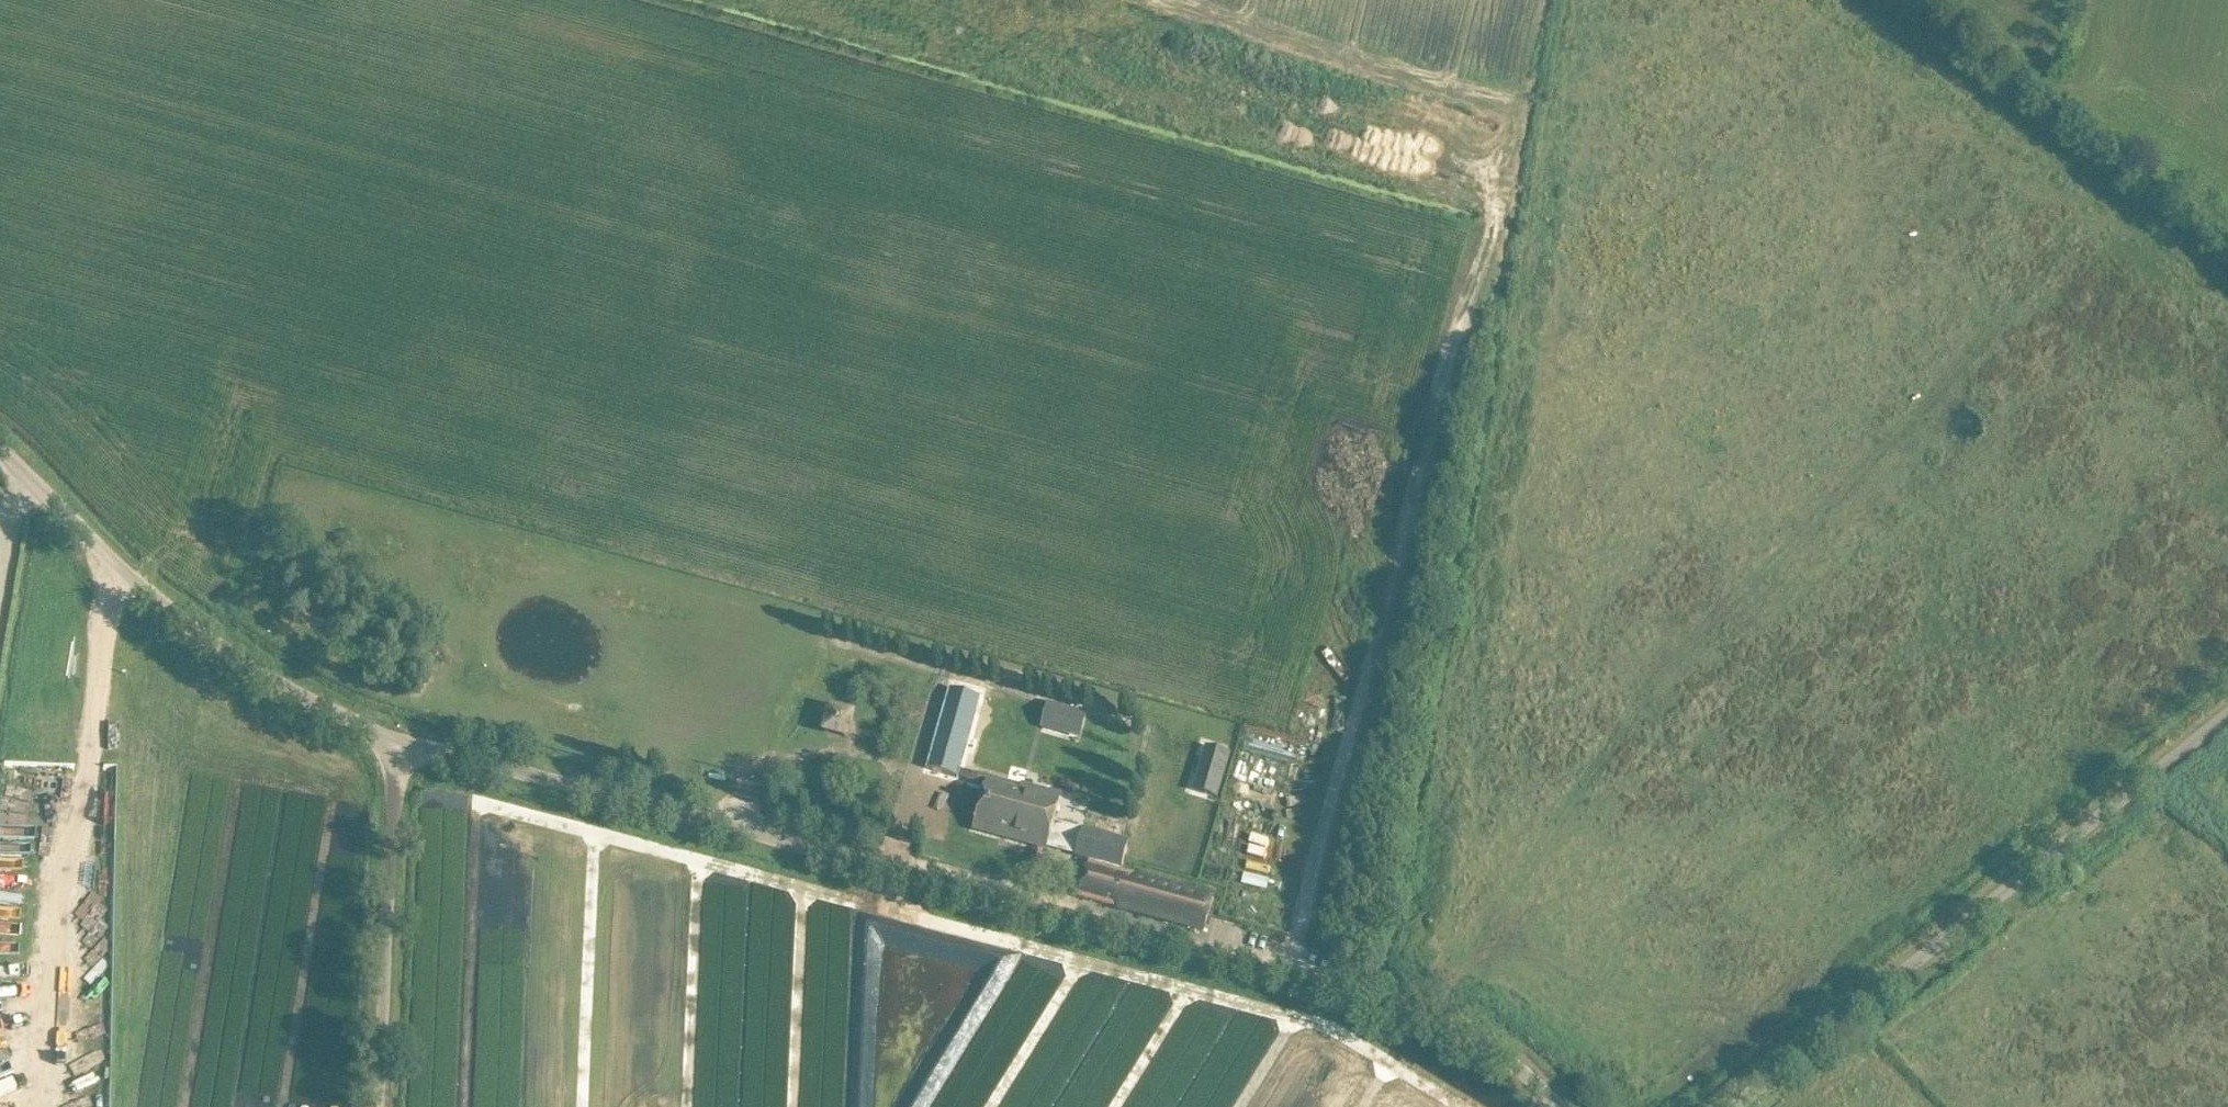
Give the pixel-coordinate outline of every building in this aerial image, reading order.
[(931,770),(959,778),(978,706),(950,699),(931,770)] [(821,732),(849,741),(857,714),(830,705),(821,732)] [(1068,709),(1061,732),(1079,737),(1086,714),(1068,709)] [(1224,777),(1201,770),(1195,792),(1218,798),(1224,777)] [(975,829),(1010,838),(1046,848),(1061,794),(1022,783),(1019,794),(987,786),(975,829)] [(1082,829),(1075,855),(1122,868),(1129,841),(1098,832),(1082,828),(1082,829)] [(1079,899),(1204,933),(1213,899),(1184,891),(1088,865),(1079,899)]
